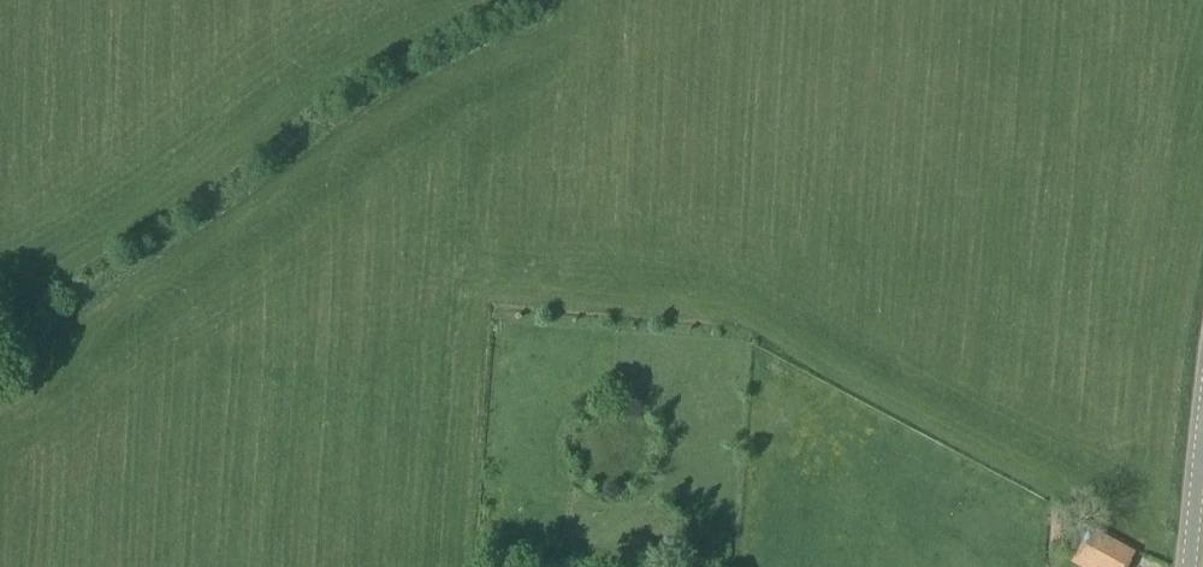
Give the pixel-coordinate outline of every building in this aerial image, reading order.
[(1065,561),(1081,566),(1114,566),(1120,551),(1076,533),(1065,561)]
